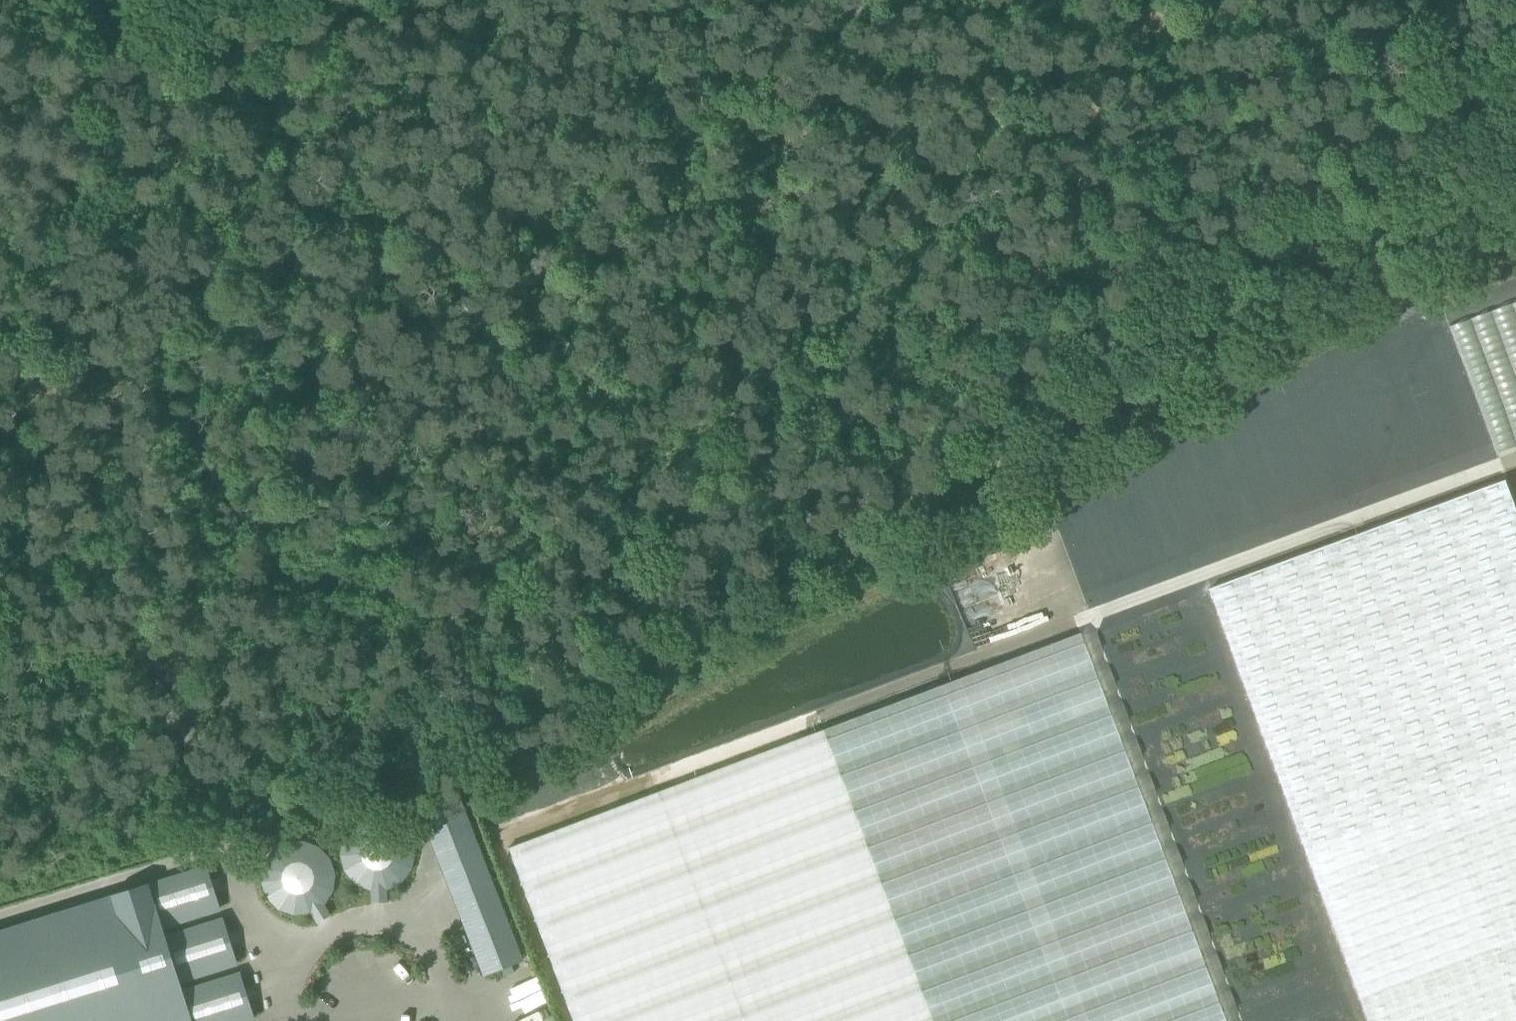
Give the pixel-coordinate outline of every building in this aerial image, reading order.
[(1496,453),(1515,446),(1515,300),(1449,324),(1496,453)] [(1505,480),(1209,590),(1307,853),(1369,1020),(1515,1020),(1515,509),(1505,480)] [(1082,633),(823,730),(932,1020),(1227,1020),(1082,633)] [(651,790),(523,835),(588,1020),(731,1020),(651,790)] [(485,967),(519,954),(457,791),(423,804),(485,967)] [(408,835),(342,846),(350,888),(370,885),(373,902),(389,900),(386,882),(415,877),(408,835)] [(341,912),(317,839),(257,859),(277,917),(312,906),(317,921),(341,912)] [(255,1017),(242,974),(185,991),(181,981),(239,963),(225,919),(168,937),(165,926),(222,909),(209,865),(0,928),(0,1020),(243,1020),(255,1017)]
